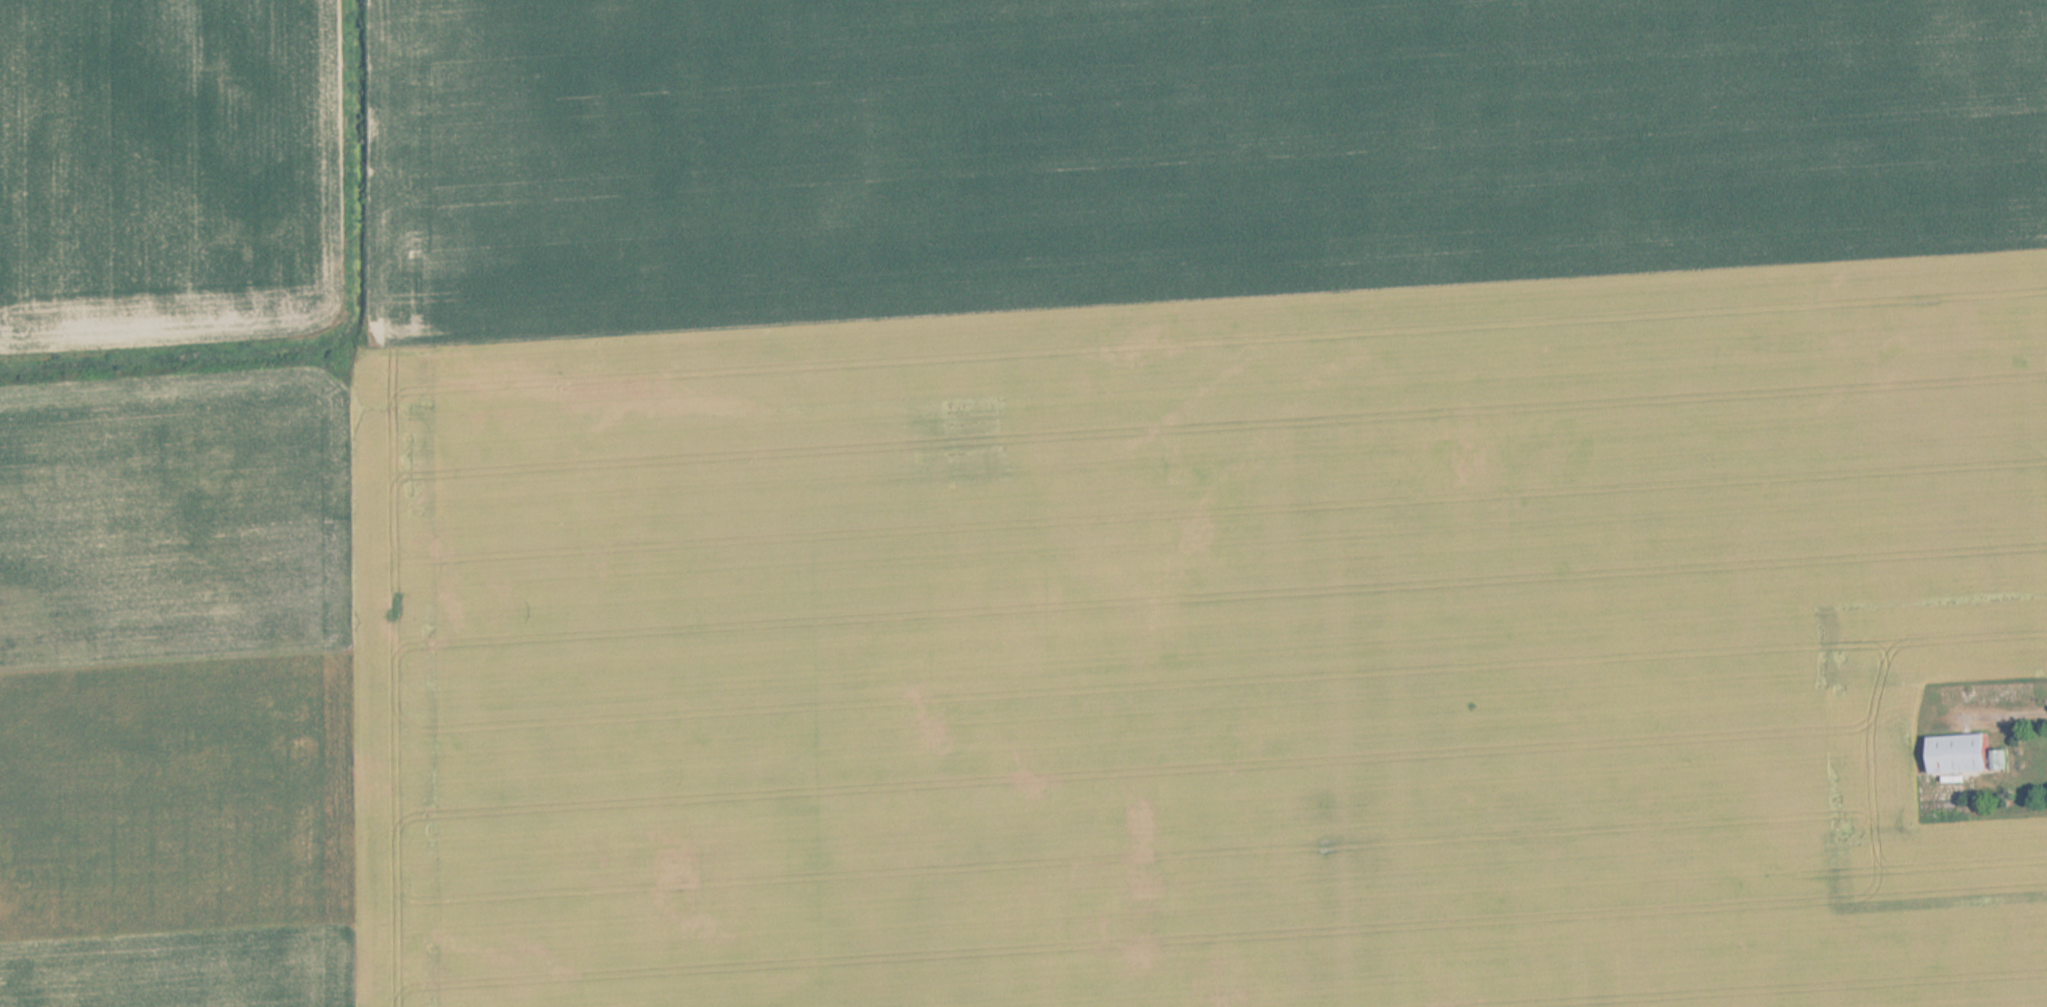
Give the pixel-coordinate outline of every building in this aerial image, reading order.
[(2011,771),(2010,751),(1993,752),(1993,735),(1936,737),(1937,773),(2011,771)]
